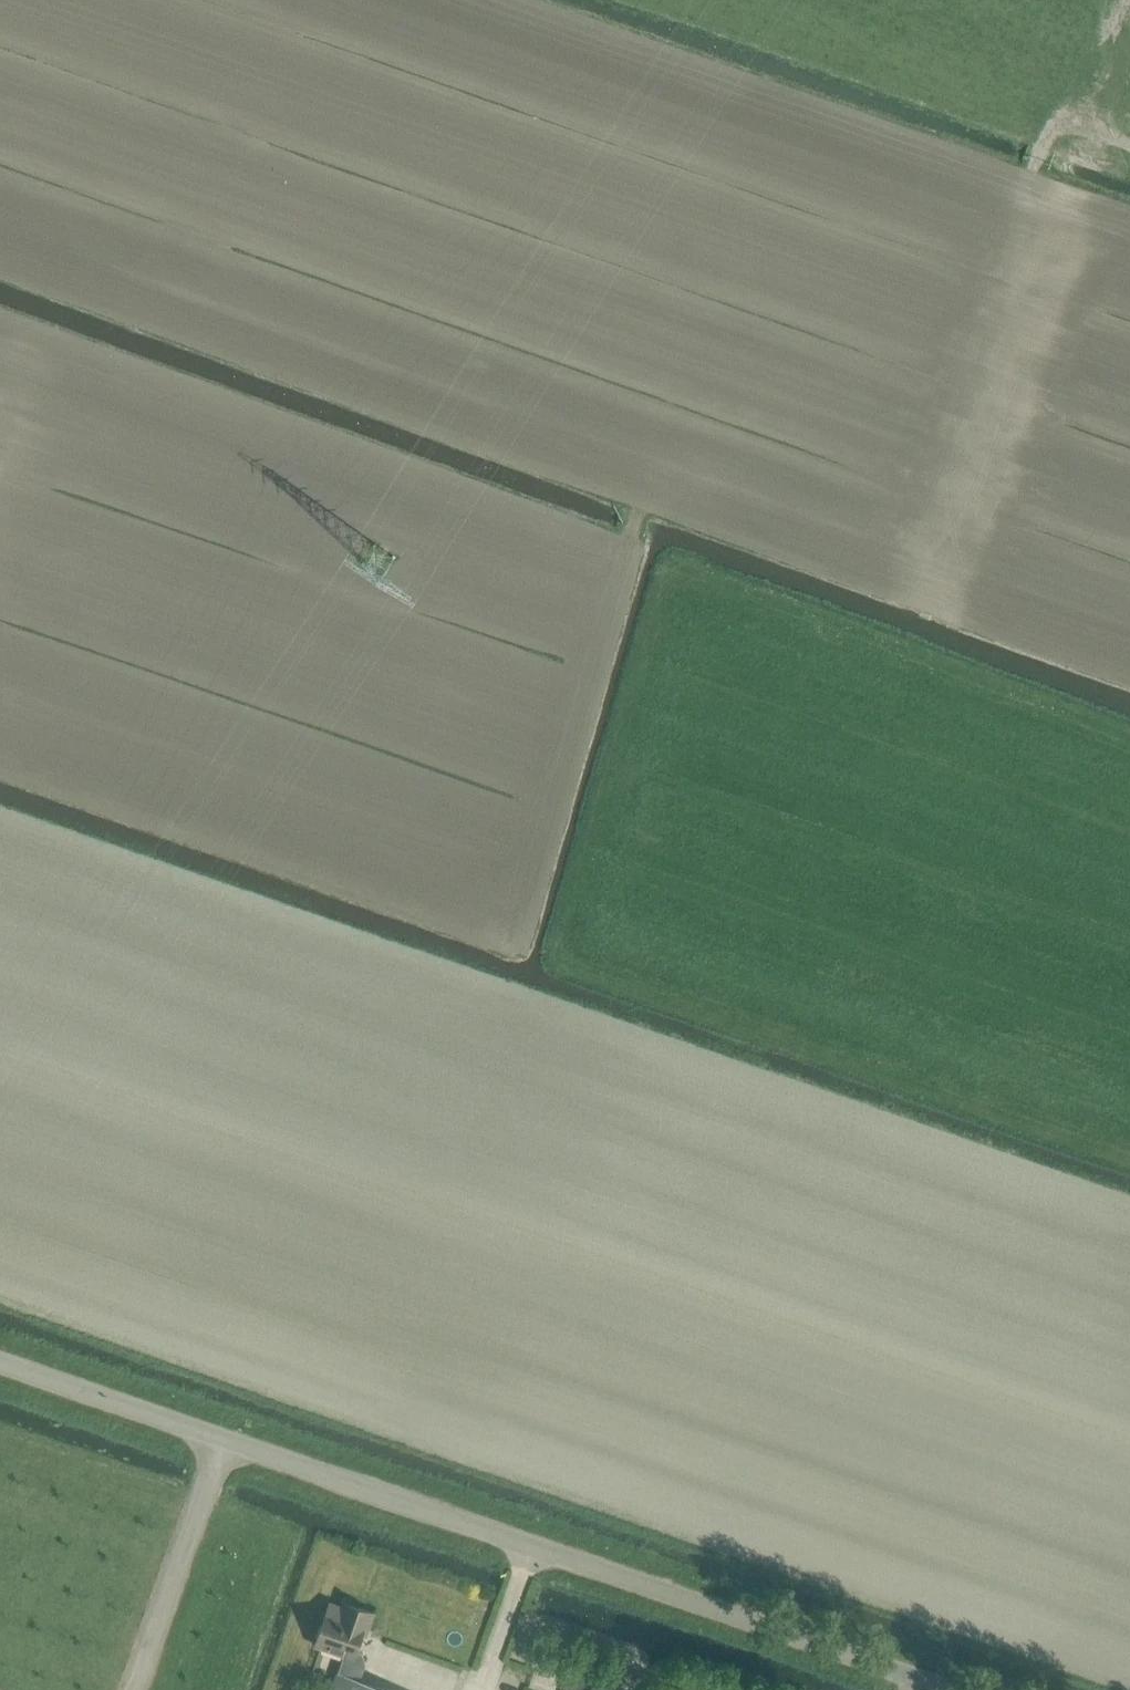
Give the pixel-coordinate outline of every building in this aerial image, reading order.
[(359,1681),(365,1663),(361,1653),(356,1652),(362,1635),(367,1636),(375,1612),(343,1602),(342,1606),(329,1602),(314,1647),(344,1657),(338,1673),(337,1672),(331,1689),(386,1689),(359,1681)]
